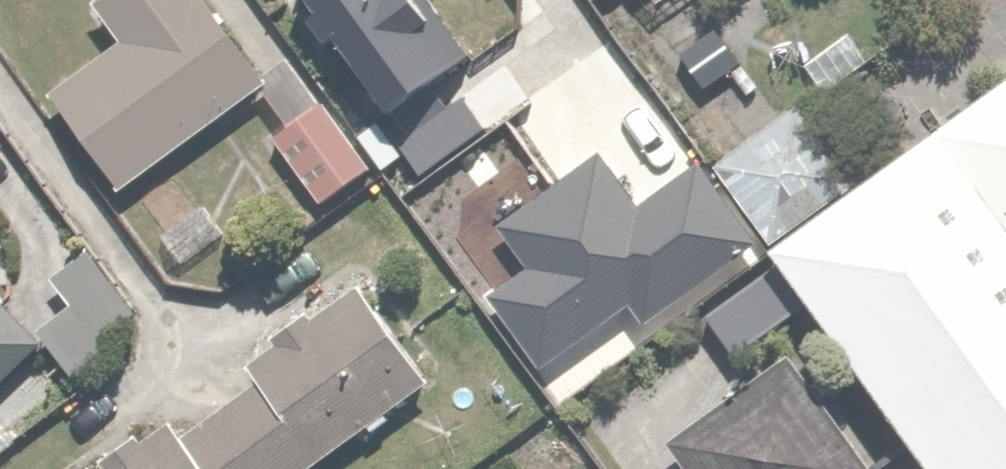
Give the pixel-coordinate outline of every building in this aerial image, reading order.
[(272,67),(227,0),(100,0),(92,6),(117,41),(46,91),(110,181),(272,67)] [(318,12),(303,24),(335,68),(351,57),(410,138),(452,108),(430,78),(468,50),(432,0),(309,0),(318,12)] [(640,11),(655,0),(632,0),(640,11)] [(771,265),(922,468),(1005,468),(1005,92),(771,265)] [(329,94),(270,139),(320,204),(379,159),(329,94)] [(856,177),(802,101),(712,165),(766,241),(856,177)] [(763,250),(706,167),(599,240),(656,324),(763,250)] [(427,379),(355,278),(241,359),(257,381),(183,434),(166,410),(83,468),(299,468),(427,379)] [(780,316),(750,279),(704,316),(734,354),(780,316)] [(36,336),(0,300),(0,371),(36,336)] [(792,324),(660,416),(697,468),(843,468),(877,445),(792,324)]
